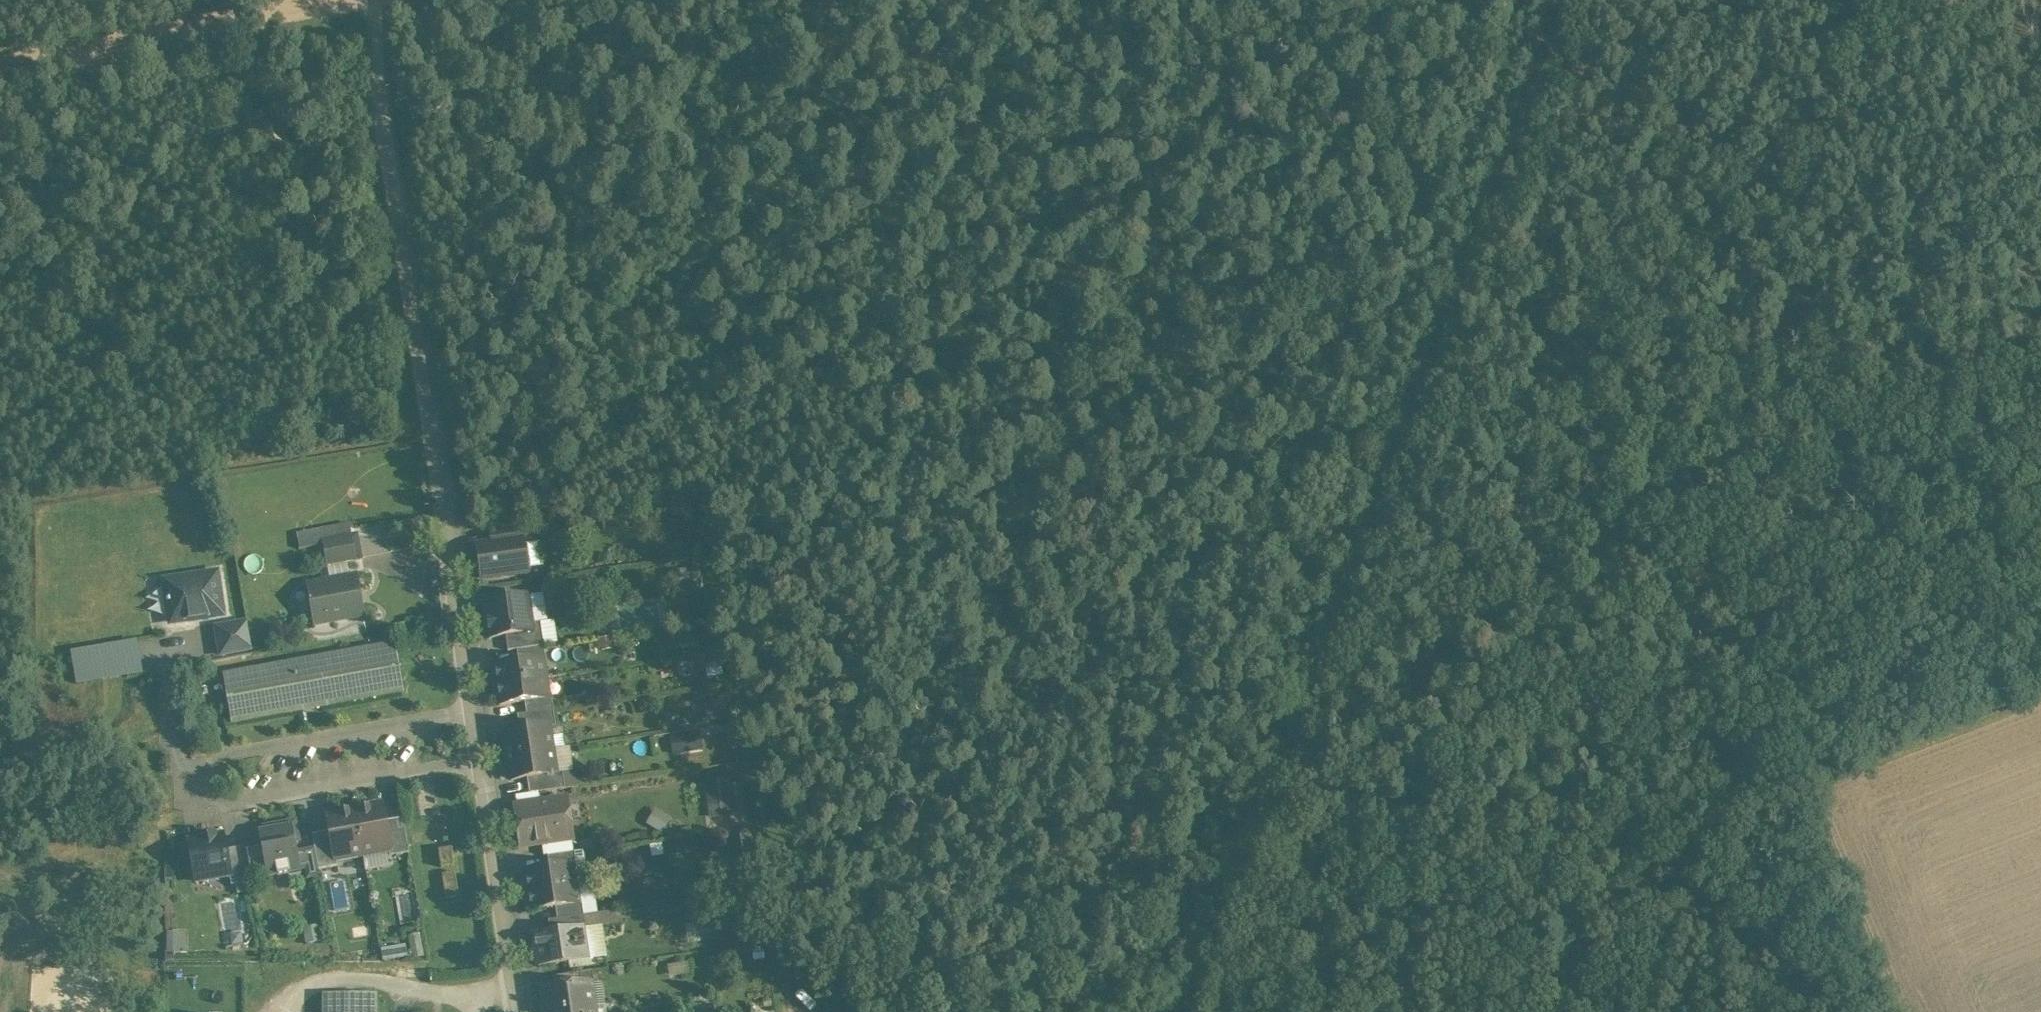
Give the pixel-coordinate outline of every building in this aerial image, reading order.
[(526,527),(490,533),(492,544),(523,540),(524,541),(528,540),(526,527)] [(335,563),(330,539),(322,541),(327,564),(335,563)] [(492,544),(476,547),(481,579),(528,571),(524,541),(523,540),(492,544)] [(216,574),(165,581),(171,623),(222,615),(216,574)] [(356,576),(308,584),(315,624),(363,616),(356,576)] [(545,592),(533,593),(536,622),(541,621),(544,643),(558,642),(556,618),(548,618),(545,592)] [(526,596),(484,602),(489,638),(505,636),(531,632),(530,624),(526,596)] [(247,622),(215,628),(220,655),(252,650),(247,622)] [(531,632),(505,636),(508,651),(517,650),(543,646),(540,623),(530,624),(531,632)] [(70,648),(74,683),(142,673),(137,639),(70,648)] [(394,644),(223,675),(232,723),(403,692),(394,644)] [(543,646),(517,650),(519,662),(541,658),(541,659),(545,659),(543,646)] [(519,662),(494,665),(500,705),(524,701),(547,698),(547,697),(541,659),(541,658),(519,662)] [(547,698),(524,701),(526,713),(553,709),(551,696),(547,697),(547,698)] [(726,717),(725,699),(704,700),(705,719),(726,717)] [(526,713),(517,715),(520,730),(548,726),(548,727),(555,726),(553,709),(526,713)] [(520,730),(504,733),(507,756),(552,750),(548,727),(548,726),(520,730)] [(671,733),(672,752),(703,750),(702,730),(671,733)] [(552,750),(507,756),(511,780),(527,778),(555,774),(555,772),(552,750)] [(555,774),(527,778),(529,794),(540,792),(565,788),(562,771),(555,772),(555,774)] [(729,777),(705,780),(710,816),(734,813),(729,777)] [(529,794),(515,796),(517,808),(541,804),(540,792),(529,794)] [(517,808),(515,808),(520,846),(541,842),(572,837),(566,800),(541,804),(517,808)] [(381,804),(354,809),(363,856),(389,851),(390,851),(385,821),(381,804)] [(653,807),(646,823),(662,830),(669,814),(653,807)] [(354,809),(326,814),(330,831),(335,861),(336,861),(363,856),(354,809)] [(402,818),(385,821),(390,851),(389,851),(390,857),(409,854),(402,818)] [(295,821),(270,826),(271,830),(259,832),(260,838),(265,867),(267,877),(277,876),(278,877),(290,874),(290,873),(300,871),(297,852),(295,842),(299,841),(295,821)] [(330,831),(312,835),(314,848),(318,870),(337,867),(336,861),(335,861),(330,831)] [(215,836),(214,834),(200,837),(201,839),(188,841),(196,882),(229,876),(231,876),(226,850),(223,835),(215,836)] [(572,837),(541,842),(543,856),(547,856),(574,852),(572,837)] [(253,846),(241,848),(247,877),(256,875),(259,871),(259,868),(265,867),(260,838),(252,839),(253,846)] [(241,848),(226,850),(231,876),(229,876),(231,886),(248,883),(247,877),(241,848)] [(314,848),(297,852),(300,871),(305,870),(307,880),(320,878),(318,870),(314,848)] [(451,849),(439,851),(441,867),(453,866),(451,849)] [(574,852),(547,856),(549,868),(572,864),(572,865),(576,865),(574,852)] [(549,868),(524,871),(530,911),(555,907),(578,904),(578,903),(572,865),(572,864),(549,868)] [(454,873),(442,875),(446,899),(458,897),(454,873)] [(578,904),(555,907),(557,919),(583,915),(582,902),(578,903),(578,904)] [(557,919),(548,920),(549,932),(581,928),(582,929),(586,928),(584,915),(583,915),(557,919)] [(549,932),(534,935),(538,966),(586,959),(582,929),(581,928),(549,932)] [(169,930),(169,952),(187,952),(187,930),(169,930)] [(592,970),(576,973),(578,985),(590,983),(590,984),(594,983),(592,970)] [(576,973),(556,976),(558,987),(578,985),(576,973)] [(542,990),(545,1011),(557,1011),(593,1007),(590,984),(590,983),(578,985),(558,987),(542,990)] [(323,994),(323,1011),(376,1011),(376,994),(323,994)]
